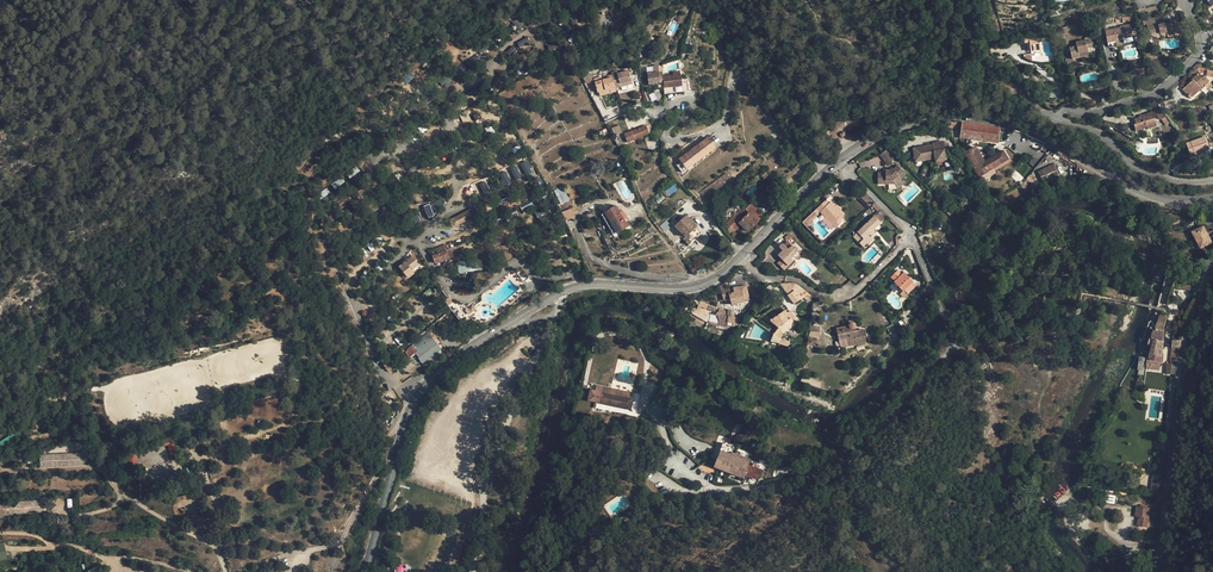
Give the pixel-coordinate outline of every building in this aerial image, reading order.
[(1177,28),(1173,30),(1171,22),(1158,25),(1155,25),(1155,21),(1146,23),(1149,34),(1159,32),(1160,34),(1166,32),(1167,36),(1179,34),(1177,28)] [(1121,27),(1105,30),(1108,43),(1115,41),(1124,40),(1123,38),(1127,38),(1132,37),(1130,24),(1121,26),(1121,27)] [(1030,45),(1031,51),(1041,50),(1038,34),(1023,36),(1025,43),(1027,42),(1029,42),(1030,45)] [(516,42),(519,48),(530,43),(527,37),(516,42)] [(1071,53),(1072,59),(1088,55),(1087,48),(1092,47),(1090,37),(1084,38),(1085,40),(1076,42),(1076,45),(1069,47),(1071,53)] [(548,42),(548,50),(559,50),(559,42),(548,42)] [(1072,59),(1071,53),(1064,55),(1066,62),(1072,61),(1072,59)] [(472,66),(479,59),(475,54),(468,61),(472,66)] [(1099,68),(1100,73),(1105,72),(1103,66),(1100,61),(1096,65),(1099,68)] [(632,80),(629,70),(618,74),(612,76),(612,77),(607,79),(602,80),(595,83),(597,92),(599,92),(609,89),(611,93),(616,91),(615,88),(621,87),(620,84),(632,80)] [(407,84),(414,77),(408,72),(402,78),(407,84)] [(647,74),(648,84),(655,83),(655,90),(664,89),(663,76),(660,77),(659,73),(647,74)] [(1192,80),(1182,89),(1189,96),(1190,98),(1201,88),(1200,87),(1203,84),(1204,86),(1208,82),(1205,78),(1206,77),(1205,75),(1202,78),(1197,73),(1191,79),(1192,80)] [(439,80),(445,88),(453,83),(447,74),(439,80)] [(673,75),(663,76),(664,89),(664,94),(689,91),(688,79),(682,80),(681,74),(680,74),(673,75)] [(1162,119),(1164,117),(1165,117),(1161,110),(1160,111),(1157,104),(1149,107),(1150,109),(1153,108),(1155,111),(1155,113),(1156,112),(1159,119),(1162,119)] [(1147,115),(1134,119),(1136,124),(1138,130),(1147,128),(1147,129),(1156,126),(1152,112),(1151,112),(1146,113),(1147,115)] [(998,143),(999,127),(963,123),(956,122),(946,122),(944,122),(949,131),(961,131),(960,138),(998,143)] [(375,124),(370,128),(373,133),(379,129),(375,124)] [(491,125),(485,129),(489,136),(495,132),(491,125)] [(615,136),(622,133),(619,125),(611,128),(615,136)] [(632,131),(614,138),(618,146),(635,139),(649,133),(646,126),(632,131)] [(600,139),(608,134),(605,129),(597,133),(600,139)] [(1186,143),(1191,156),(1209,149),(1204,137),(1186,143)] [(687,169),(715,147),(708,138),(679,159),(681,161),(676,165),(682,172),(687,169)] [(936,162),(947,160),(943,141),(932,143),(933,145),(913,149),(916,162),(935,159),(936,162)] [(984,162),(976,147),(967,153),(980,176),(989,171),(1008,159),(1003,151),(984,162)] [(898,156),(890,148),(879,155),(887,165),(898,156)] [(978,177),(980,176),(967,153),(965,154),(978,177)] [(1009,161),(1008,159),(989,171),(990,173),(1009,161)] [(526,176),(532,173),(527,160),(520,163),(526,176)] [(367,169),(362,162),(354,167),(359,174),(367,169)] [(877,173),(878,184),(895,184),(896,184),(902,178),(906,174),(896,164),(889,171),(885,171),(885,173),(877,173)] [(1060,176),(1054,164),(1042,170),(1043,172),(1047,181),(1047,182),(1052,180),(1054,179),(1060,176)] [(516,166),(510,169),(516,180),(522,177),(516,166)] [(505,171),(499,174),(505,186),(511,183),(505,171)] [(347,185),(354,180),(349,173),(342,178),(347,185)] [(722,183),(719,178),(700,192),(704,198),(723,184),(722,183)] [(906,182),(902,178),(896,184),(895,184),(898,190),(906,182)] [(1028,186),(1032,181),(1028,178),(1024,183),(1028,186)] [(503,199),(508,194),(495,181),(490,186),(503,199)] [(484,197),(490,195),(486,182),(480,183),(484,197)] [(335,183),(328,189),(333,196),(340,190),(335,183)] [(665,191),(668,196),(678,189),(674,184),(665,191)] [(563,187),(557,190),(564,203),(569,201),(563,187)] [(340,208),(353,203),(349,194),(336,200),(340,208)] [(329,206),(326,197),(317,200),(320,209),(329,206)] [(531,200),(520,205),(522,212),(534,207),(531,200)] [(822,221),(829,228),(833,225),(839,219),(843,215),(840,211),(835,206),(831,202),(829,204),(826,200),(817,209),(825,217),(822,221)] [(423,206),(428,218),(433,215),(429,204),(423,206)] [(748,232),(763,217),(750,204),(746,209),(743,207),(727,224),(728,225),(727,226),(726,225),(722,229),(729,236),(741,224),(748,232)] [(607,212),(602,215),(613,235),(627,227),(616,207),(615,206),(606,211),(607,212)] [(473,207),(449,221),(453,228),(477,215),(473,207)] [(534,210),(536,217),(543,215),(542,208),(534,210)] [(573,216),(574,215),(572,209),(563,212),(565,218),(573,216)] [(687,216),(675,226),(679,230),(685,237),(683,238),(689,245),(702,233),(690,220),(687,216)] [(874,229),(881,223),(874,216),(857,232),(864,239),(860,243),(865,248),(873,239),(871,237),(875,233),(873,230),(874,229)] [(406,221),(411,232),(416,230),(410,219),(406,221)] [(839,219),(833,225),(836,228),(842,222),(839,219)] [(1203,226),(1192,232),(1200,249),(1212,243),(1203,226)] [(777,263),(784,270),(793,261),(791,258),(798,251),(788,241),(784,245),(783,244),(782,244),(781,245),(780,245),(780,246),(779,247),(783,250),(778,255),(782,259),(777,263)] [(447,244),(435,249),(437,254),(432,256),(435,263),(440,261),(440,262),(458,254),(457,251),(455,247),(449,249),(447,244)] [(798,251),(791,258),(793,261),(801,254),(798,251)] [(412,256),(399,267),(408,278),(414,273),(421,268),(412,256)] [(459,272),(482,269),(481,261),(470,263),(469,258),(463,259),(464,261),(459,262),(459,264),(458,264),(459,272)] [(908,294),(916,285),(904,272),(901,274),(898,270),(890,278),(894,281),(894,282),(899,287),(903,291),(905,290),(908,294)] [(1190,291),(1192,282),(1174,278),(1172,287),(1190,291)] [(899,287),(894,282),(889,287),(894,292),(899,287)] [(428,283),(419,290),(427,299),(436,292),(428,283)] [(787,294),(793,290),(793,283),(790,283),(788,283),(779,284),(787,294)] [(804,297),(810,302),(813,296),(808,293),(799,286),(796,284),(793,283),(793,290),(794,291),(788,295),(794,304),(804,297)] [(744,301),(750,300),(746,285),(738,287),(733,288),(733,289),(721,291),(721,292),(718,294),(720,302),(724,301),(724,304),(731,302),(732,305),(745,302),(744,301)] [(711,313),(708,323),(719,326),(727,327),(728,328),(729,328),(730,326),(733,327),(733,326),(733,325),(738,326),(739,318),(732,317),(734,311),(728,310),(728,312),(723,311),(724,310),(719,308),(718,312),(717,313),(717,314),(711,313)] [(761,317),(769,323),(771,321),(778,328),(774,334),(770,341),(779,343),(788,346),(790,342),(781,339),(782,334),(795,324),(792,321),(795,318),(790,311),(787,314),(785,311),(777,316),(774,318),(770,320),(765,313),(761,317)] [(1164,327),(1167,317),(1160,315),(1156,324),(1155,330),(1153,330),(1151,339),(1153,339),(1152,345),(1149,353),(1148,360),(1161,363),(1163,342),(1164,327)] [(836,328),(839,340),(850,338),(850,340),(857,338),(854,328),(855,327),(855,326),(855,325),(855,324),(854,323),(853,323),(852,323),(850,323),(850,324),(849,325),(849,326),(836,328)] [(904,324),(896,332),(898,337),(901,334),(908,327),(904,324)] [(409,358),(415,353),(420,360),(422,359),(424,361),(427,359),(441,349),(438,344),(440,343),(432,332),(413,347),(412,345),(404,351),(409,358)] [(808,335),(807,345),(816,346),(817,341),(816,341),(817,337),(808,335)] [(1165,374),(1174,375),(1177,365),(1177,364),(1179,349),(1180,349),(1181,340),(1172,340),(1172,348),(1171,348),(1169,364),(1166,363),(1165,374)] [(446,355),(441,349),(427,359),(431,365),(446,355)] [(397,366),(392,359),(384,365),(387,370),(391,367),(392,369),(397,366)] [(586,402),(599,404),(601,394),(631,400),(632,394),(596,386),(594,392),(589,391),(586,402)] [(631,400),(601,394),(599,404),(630,410),(632,400),(631,400)] [(753,430),(742,426),(739,436),(750,440),(753,430)] [(13,440),(11,436),(0,441),(0,445),(0,446),(13,440)] [(165,443),(171,458),(179,455),(173,440),(165,443)] [(723,443),(720,451),(730,455),(731,453),(732,453),(734,447),(723,443)] [(730,455),(720,451),(714,467),(744,478),(745,475),(756,479),(756,477),(759,478),(762,471),(748,465),(750,460),(746,459),(739,456),(732,453),(731,453),(730,455)] [(87,452),(39,454),(39,468),(88,466),(87,452)] [(127,456),(129,465),(137,463),(135,454),(127,456)] [(1162,475),(1152,473),(1149,489),(1160,492),(1162,475)] [(1103,494),(1102,502),(1114,503),(1114,496),(1103,494)] [(0,501),(0,515),(45,514),(45,499),(0,501)] [(1138,517),(1137,526),(1147,528),(1149,507),(1139,506),(1138,517)] [(80,562),(81,566),(65,568),(53,571),(50,571),(88,571),(97,566),(94,559),(80,562)] [(51,563),(53,571),(65,568),(63,560),(51,563)]
